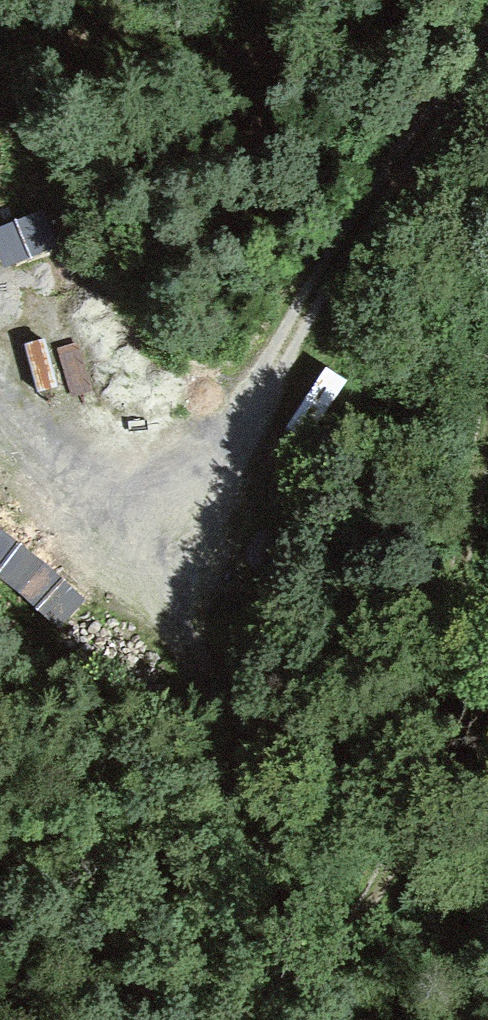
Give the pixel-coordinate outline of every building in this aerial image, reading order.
[(3,226),(17,273),(55,261),(41,215),(3,226)]
